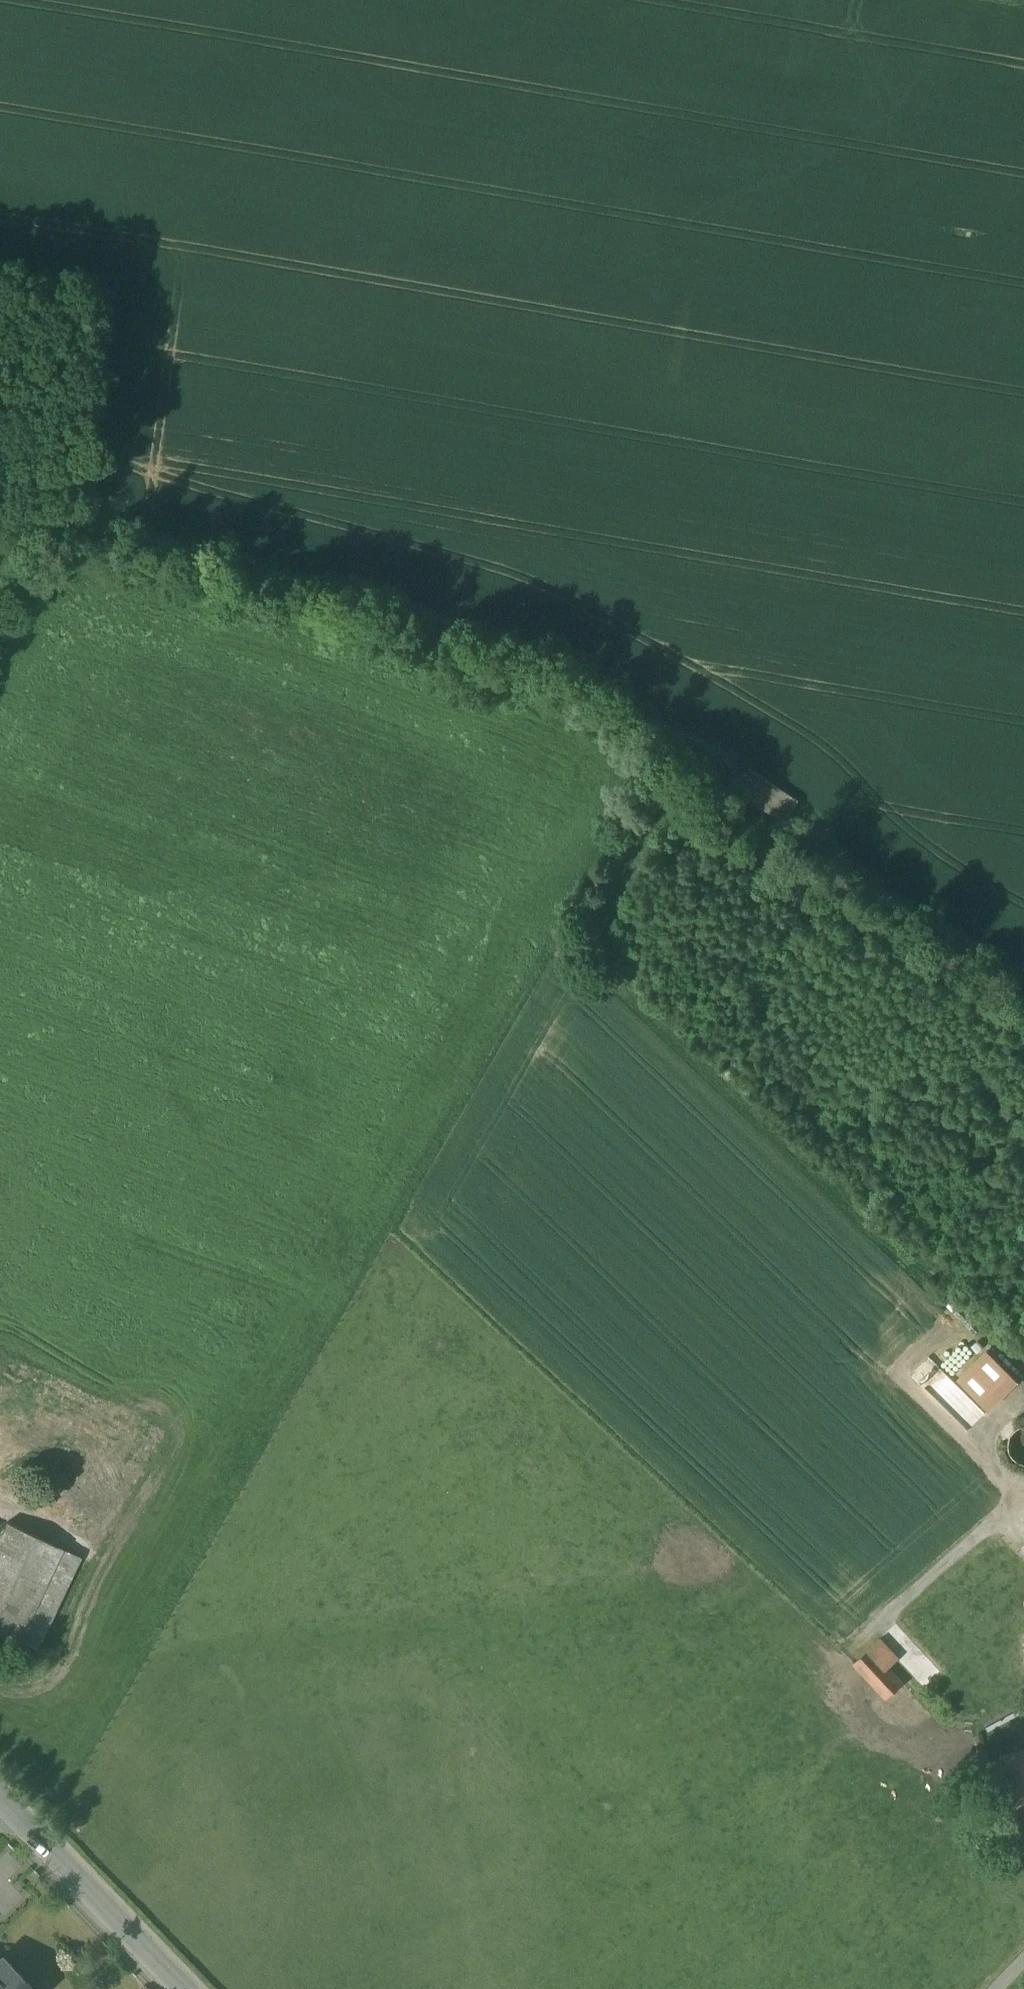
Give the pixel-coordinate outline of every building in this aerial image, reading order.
[(1023,1386),(1023,1376),(993,1348),(964,1380),(1000,1412),(1023,1386)] [(933,1357),(915,1374),(928,1389),(946,1372),(933,1357)] [(1011,1429),(1009,1434),(1008,1438),(1008,1443),(1009,1448),(1011,1452),(1013,1456),(1017,1459),(1021,1462),(1023,1463),(1023,1420),(1022,1420),(1018,1422),(1014,1425),(1011,1429)] [(8,1522),(0,1538),(0,1631),(19,1641),(19,1640),(62,1548),(8,1522)] [(62,1548),(19,1640),(38,1649),(81,1557),(62,1548)] [(897,1668),(907,1658),(885,1636),(857,1663),(894,1701),(912,1684),(897,1668)] [(1002,1750),(1015,1805),(1023,1803),(1023,1745),(1002,1750)] [(0,1959),(0,1988),(35,1988),(3,1956),(0,1959)]
